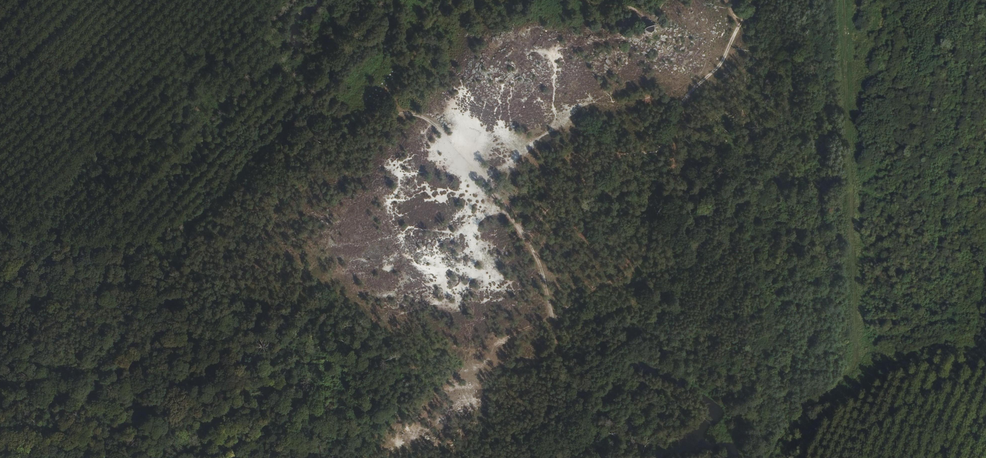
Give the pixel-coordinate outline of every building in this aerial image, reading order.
[(643,30),(643,31),(644,32),(646,33),(648,34),(651,34),(653,34),(654,31),(655,29),(655,26),(649,27),(643,30)] [(389,264),(392,269),(398,264),(394,260),(389,264)]
